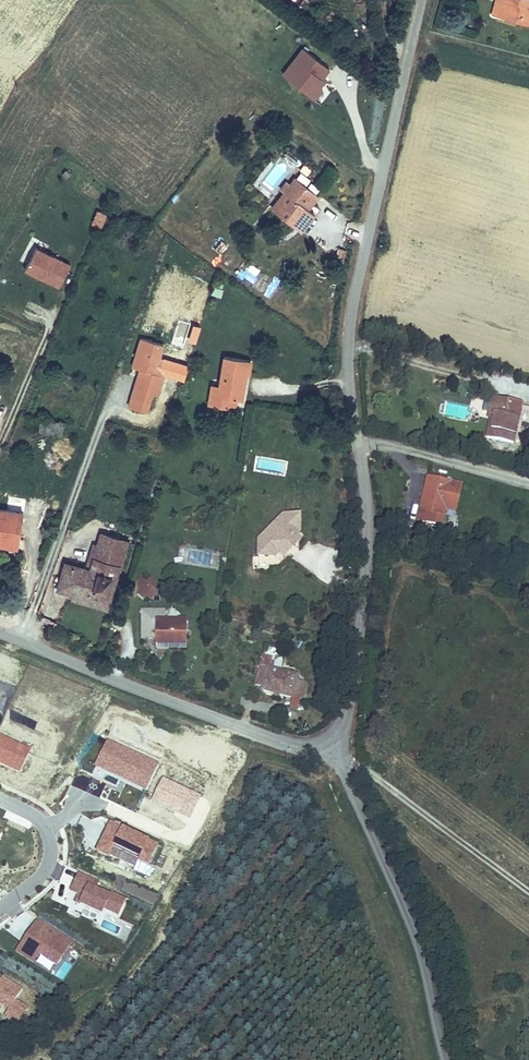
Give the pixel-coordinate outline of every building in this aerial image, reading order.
[(490,14),(528,25),(528,0),(494,0),(490,14)] [(335,38),(329,46),(339,53),(345,45),(335,38)] [(331,70),(303,47),(282,73),(317,100),(324,90),(321,88),(326,82),(324,80),(331,70)] [(311,210),(321,196),(295,176),(290,183),(286,180),(280,188),(283,191),(271,208),(305,231),(317,214),(311,210)] [(71,264),(36,247),(23,270),(60,288),(71,264)] [(166,344),(140,338),(131,367),(139,369),(127,406),(148,413),(153,396),(159,397),(165,376),(160,374),(165,359),(161,358),(166,344)] [(248,376),(251,376),(253,361),(223,356),(219,384),(211,383),(207,405),(237,411),(239,401),(244,402),(248,376)] [(80,386),(74,402),(88,408),(94,392),(80,386)] [(525,406),(493,398),(488,419),(491,420),(487,437),(517,445),(525,406)] [(428,524),(444,527),(448,512),(457,514),(464,485),(428,477),(418,514),(429,517),(428,524)] [(24,512),(0,508),(0,547),(18,550),(24,512)] [(303,515),(284,513),(259,538),(258,555),(277,555),(282,552),(284,549),(289,550),(295,545),(295,539),(298,536),(302,532),(303,515)] [(85,568),(68,562),(58,590),(76,595),(101,603),(110,576),(119,578),(131,541),(104,532),(97,554),(92,570),(85,568)] [(284,549),(282,552),(287,558),(304,542),(298,536),(295,539),(295,545),(289,550),(284,549)] [(97,554),(90,552),(85,568),(92,570),(97,554)] [(101,603),(76,595),(74,603),(107,614),(119,578),(110,576),(101,603)] [(129,593),(137,598),(147,583),(139,578),(129,593)] [(149,598),(153,601),(160,593),(147,583),(137,598),(145,603),(149,598)] [(166,618),(167,610),(143,610),(141,640),(156,640),(156,650),(187,651),(187,619),(166,618)] [(271,668),(273,657),(262,654),(255,686),(263,688),(261,693),(291,701),(289,710),(298,713),(301,700),(304,702),(308,684),(301,675),(271,668)] [(105,739),(92,767),(148,792),(160,764),(105,739)] [(150,868),(160,844),(110,822),(96,851),(112,859),(116,851),(140,861),(139,863),(150,868)] [(79,873),(70,891),(79,895),(75,904),(104,917),(106,911),(119,917),(127,898),(111,892),(109,895),(94,888),(97,881),(79,873)] [(58,967),(73,942),(38,920),(17,954),(34,964),(40,955),(58,967)] [(3,977),(0,981),(0,1003),(10,1009),(3,1019),(18,1028),(30,1009),(16,1000),(23,989),(3,977)]
